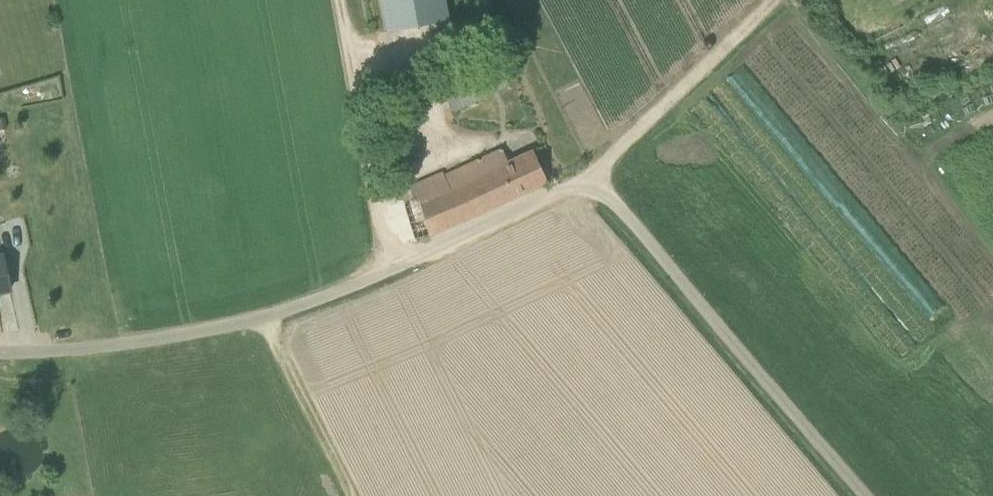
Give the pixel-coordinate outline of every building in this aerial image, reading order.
[(445,0),(380,0),(386,31),(448,19),(445,0)] [(438,80),(452,111),(492,92),(477,61),(438,80)] [(413,235),(548,189),(533,147),(505,156),(503,149),(412,180),(418,198),(402,203),(413,235)] [(11,289),(0,239),(0,291),(11,289)]
